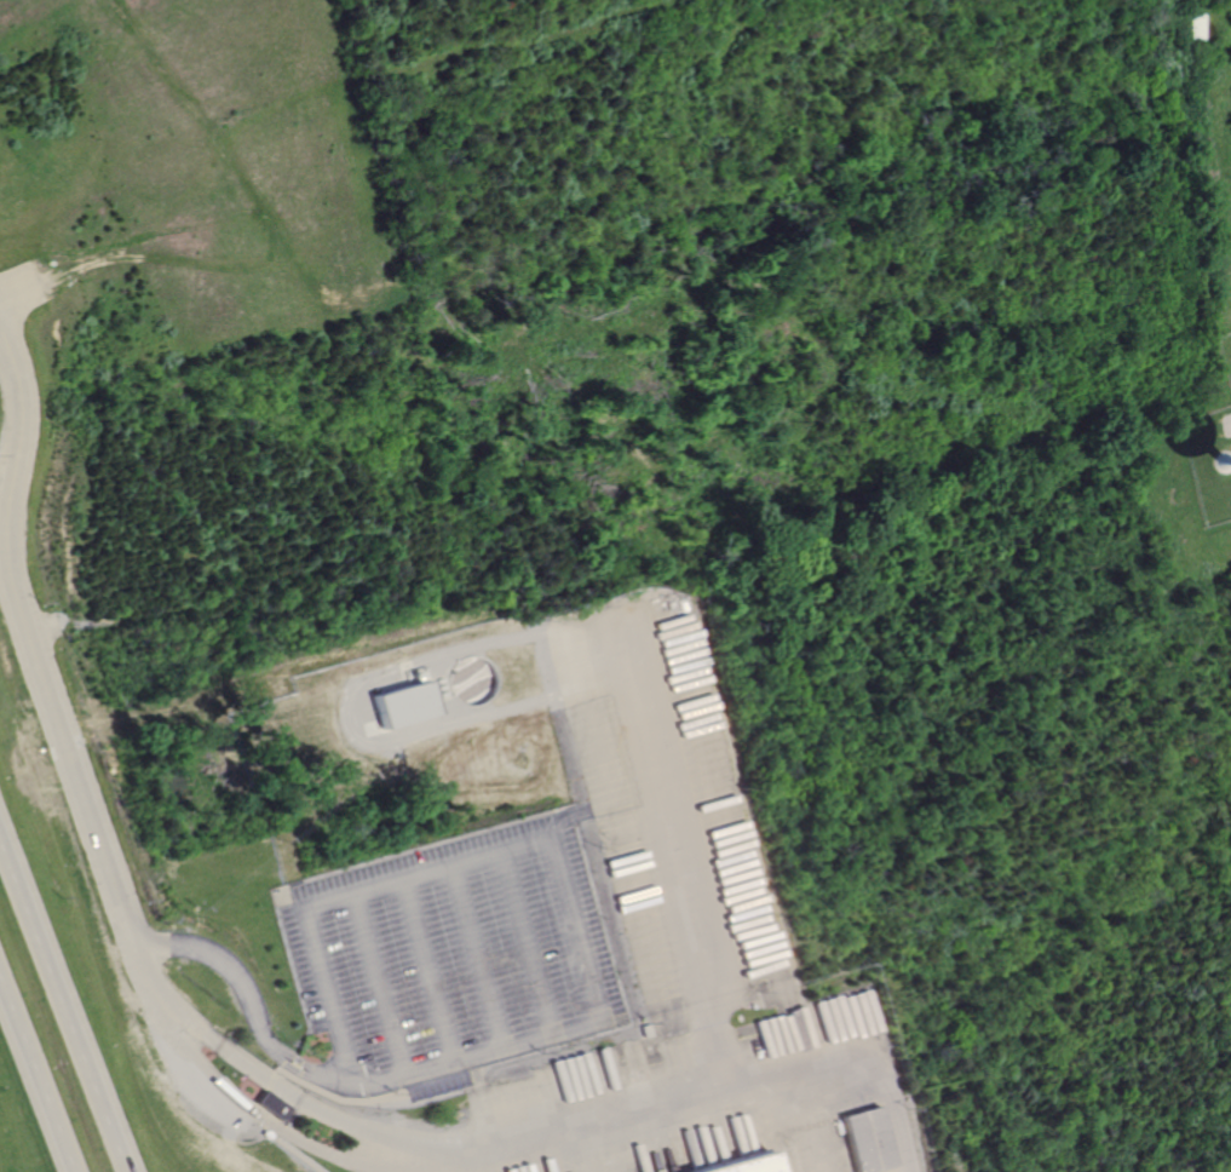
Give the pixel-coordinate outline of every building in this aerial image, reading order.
[(419,678),(430,713),(379,729),(368,693),(419,678)] [(859,1171),(868,1171),(897,1164),(880,1105),(841,1116),(859,1171)] [(769,1149),(688,1171),(775,1171),(769,1149)]
